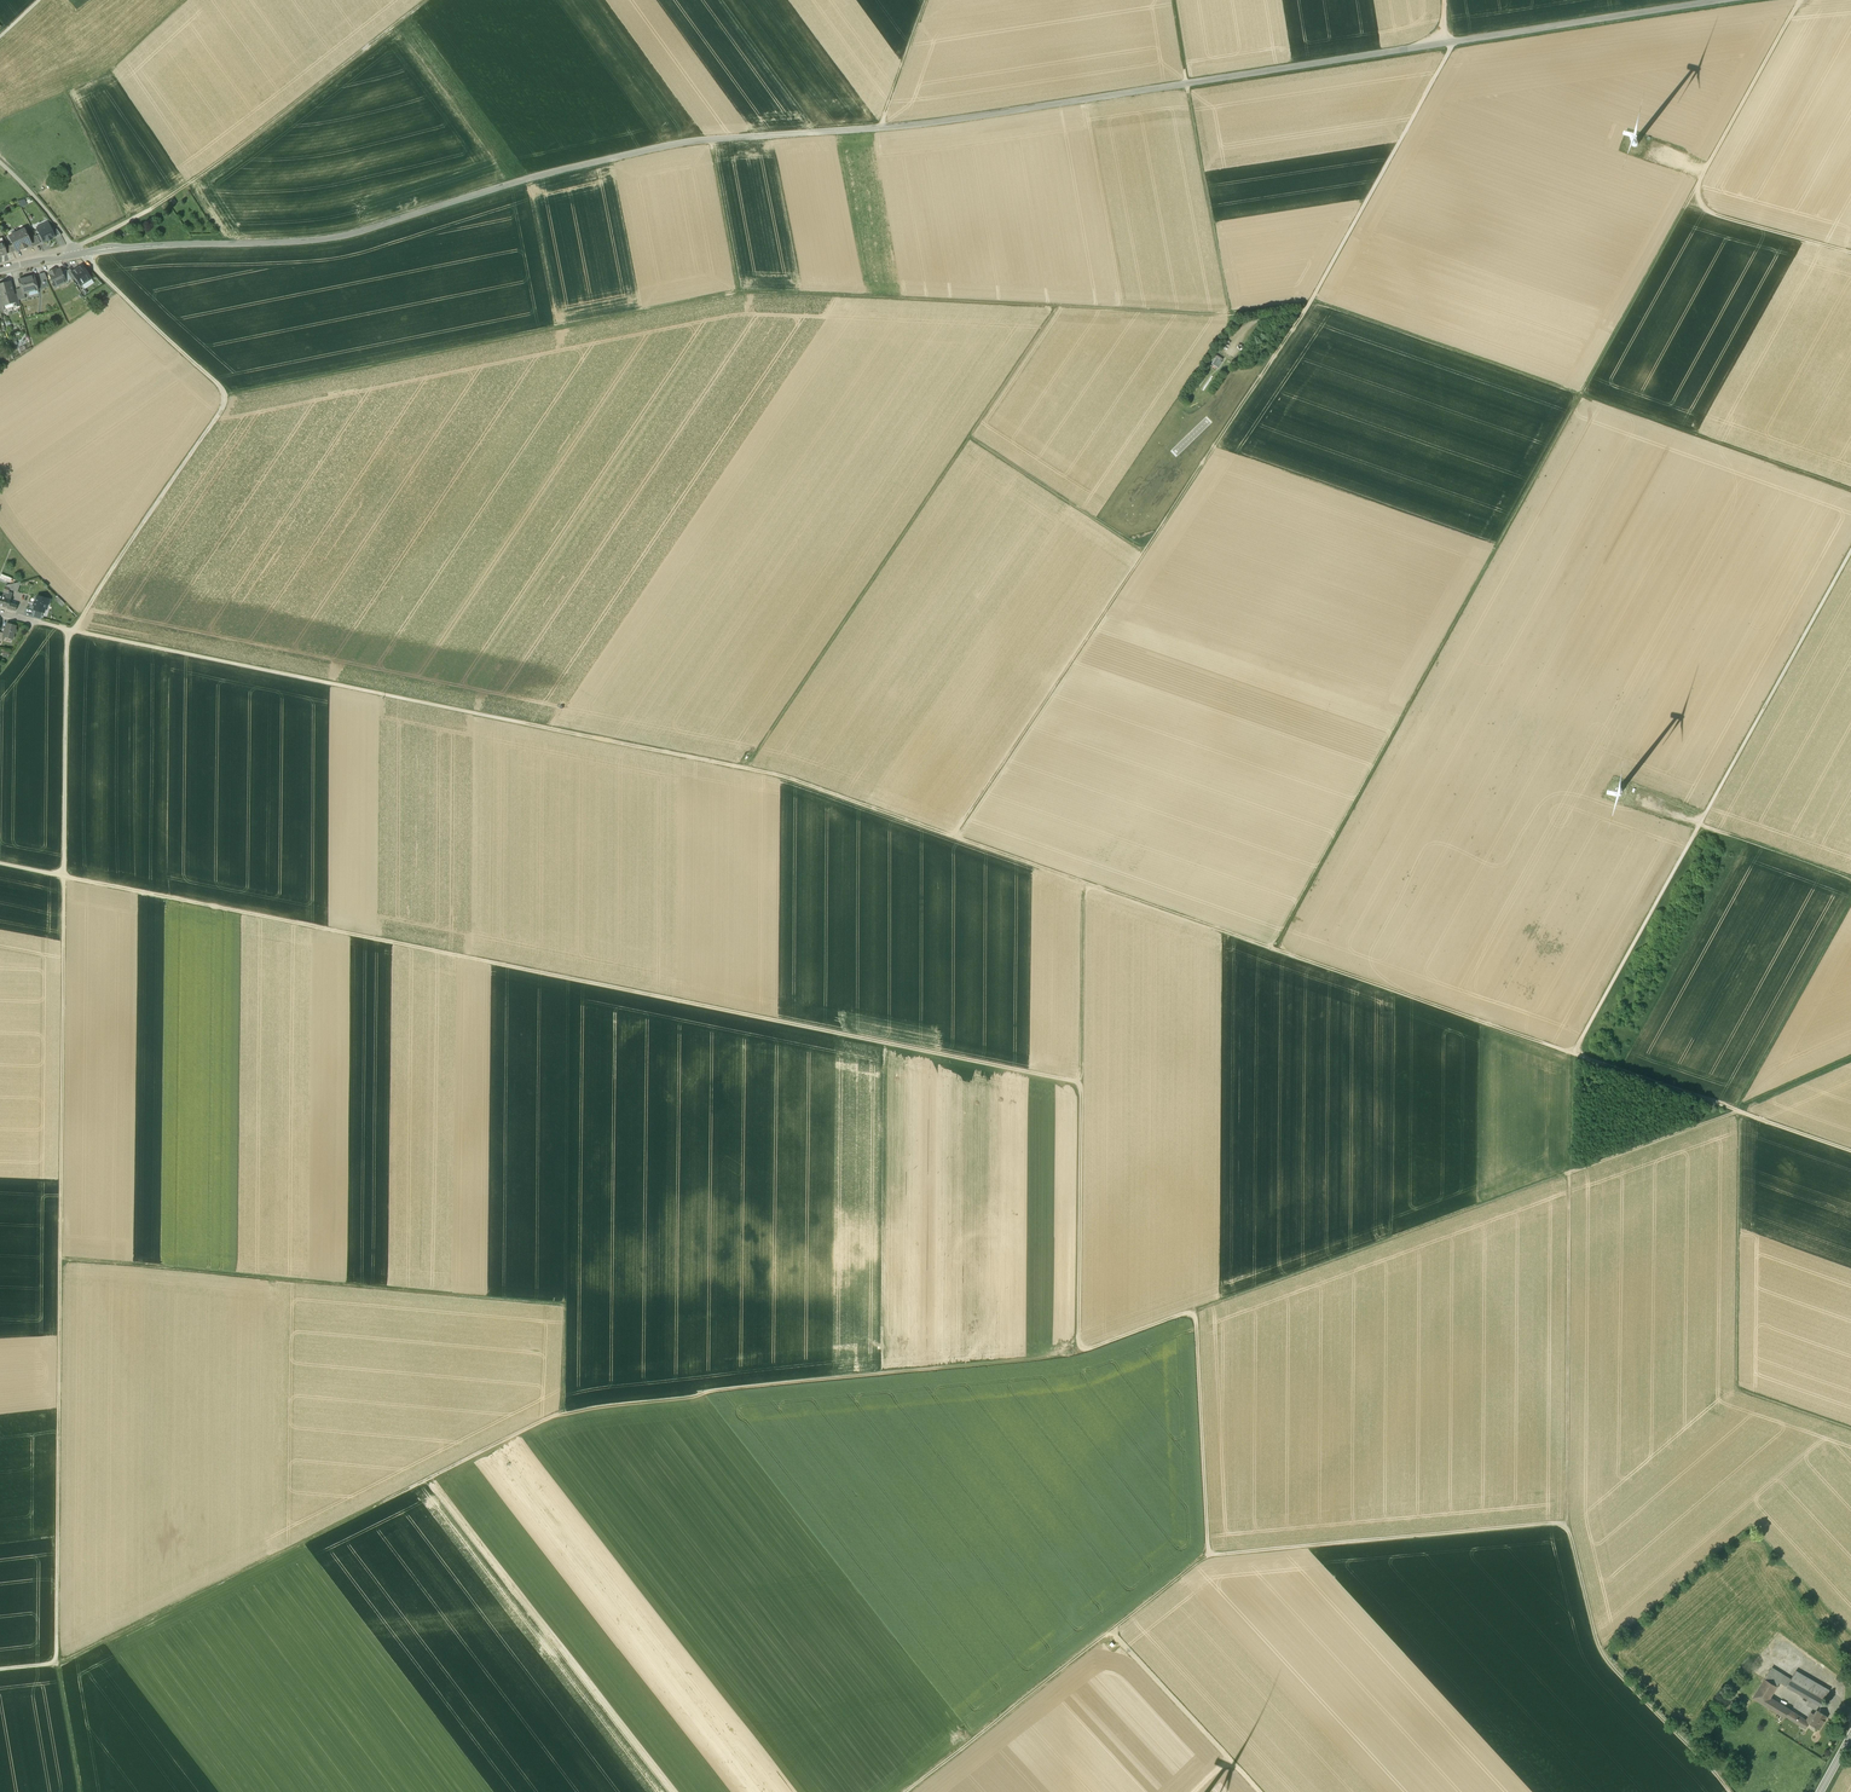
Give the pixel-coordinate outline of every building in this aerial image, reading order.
[(41,232),(45,241),(56,235),(53,230),(48,221),(38,227),(41,232)] [(29,239),(24,229),(9,236),(13,244),(16,251),(16,252),(22,249),(23,250),(26,248),(26,247),(31,244),(29,239)] [(39,244),(45,241),(41,232),(35,235),(39,244)] [(35,235),(29,239),(31,244),(33,247),(39,244),(35,235)] [(81,266),(77,269),(75,271),(75,270),(72,272),(76,278),(81,285),(91,279),(85,270),(84,270),(81,266)] [(60,269),(57,271),(56,269),(48,273),(55,287),(66,282),(61,272),(60,269)] [(72,272),(70,269),(66,271),(72,279),(72,280),(76,278),(72,272)] [(66,271),(66,270),(61,272),(66,282),(72,279),(66,271)] [(47,279),(44,273),(39,274),(41,283),(44,282),(44,280),(47,279)] [(34,276),(19,280),(21,288),(22,294),(24,294),(29,292),(28,291),(36,288),(37,290),(34,276)] [(0,285),(0,296),(1,298),(2,304),(3,304),(15,301),(13,295),(10,282),(0,285)] [(21,288),(16,290),(18,300),(25,298),(24,294),(22,294),(21,288)] [(1224,359),(1218,356),(1212,365),(1218,369),(1224,359)] [(5,586),(2,597),(10,599),(11,595),(16,597),(20,582),(5,586)] [(47,598),(37,596),(36,602),(34,601),(33,606),(35,606),(34,610),(35,610),(43,612),(44,612),(46,604),(45,604),(47,598)] [(2,597),(0,603),(0,606),(7,608),(8,608),(9,603),(10,599),(2,597)] [(43,612),(35,610),(33,617),(41,619),(43,612)] [(11,626),(7,625),(4,634),(4,637),(12,639),(15,626),(11,625),(11,626)] [(1771,1669),(1768,1673),(1781,1681),(1780,1682),(1787,1686),(1790,1681),(1771,1669)] [(1829,1691),(1796,1671),(1790,1681),(1824,1700),(1829,1691)] [(1765,1678),(1777,1686),(1780,1682),(1781,1681),(1768,1673),(1765,1678)] [(1766,1704),(1770,1699),(1777,1686),(1765,1678),(1754,1696),(1766,1704)] [(1824,1700),(1790,1681),(1787,1686),(1821,1706),(1824,1700)] [(1785,1718),(1786,1716),(1766,1704),(1754,1696),(1753,1698),(1762,1704),(1785,1718)] [(1807,1729),(1809,1723),(1770,1699),(1766,1704),(1786,1716),(1807,1729)] [(1827,1716),(1817,1711),(1814,1717),(1823,1723),(1827,1716)] [(1823,1723),(1814,1717),(1809,1723),(1819,1729),(1823,1723)]
